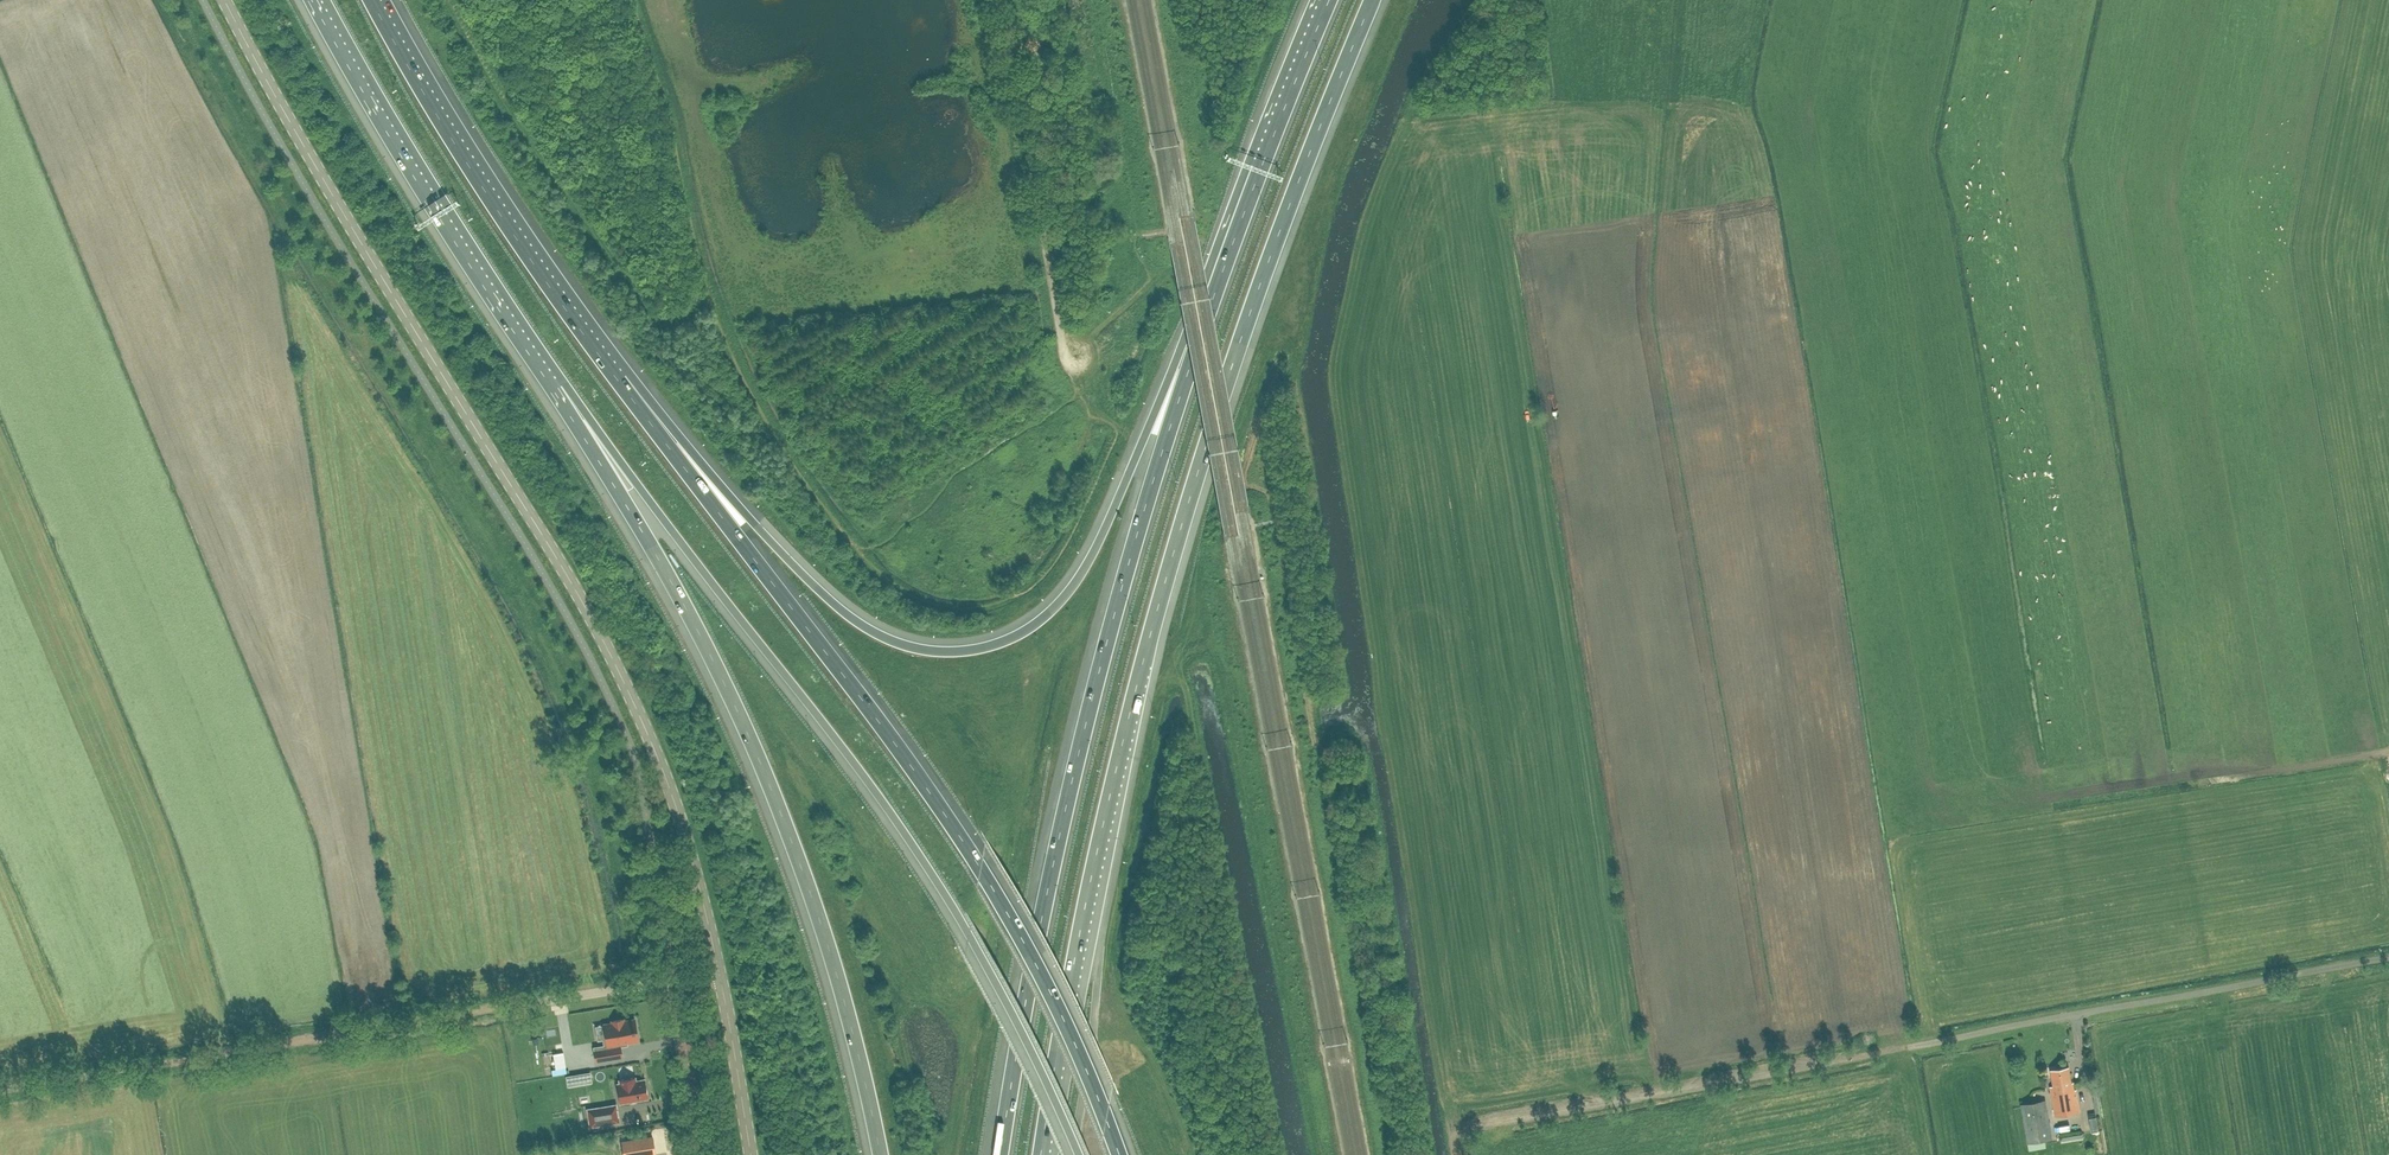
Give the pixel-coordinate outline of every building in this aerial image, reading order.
[(1069,426),(1063,428),(1066,442),(1073,440),(1069,426)] [(607,1044),(593,1047),(596,1060),(621,1056),(619,1043),(638,1040),(635,1019),(624,1021),(623,1019),(612,1020),(612,1023),(604,1024),(607,1044)] [(563,1051),(553,1053),(556,1068),(566,1066),(563,1051)] [(2073,1090),(2069,1066),(2050,1069),(2053,1085),(2050,1086),(2055,1115),(2079,1110),(2076,1089),(2073,1090)] [(566,1075),(567,1084),(590,1080),(589,1071),(566,1075)] [(648,1098),(645,1079),(635,1080),(634,1076),(619,1079),(620,1083),(616,1083),(619,1102),(648,1098)] [(2046,1147),(2044,1138),(2051,1137),(2045,1102),(2021,1106),(2027,1141),(2029,1149),(2046,1147)] [(618,1120),(615,1104),(587,1108),(590,1125),(618,1120)] [(2088,1114),(2091,1132),(2098,1131),(2095,1113),(2088,1114)] [(655,1153),(652,1137),(622,1141),(624,1154),(639,1154),(655,1153)]
